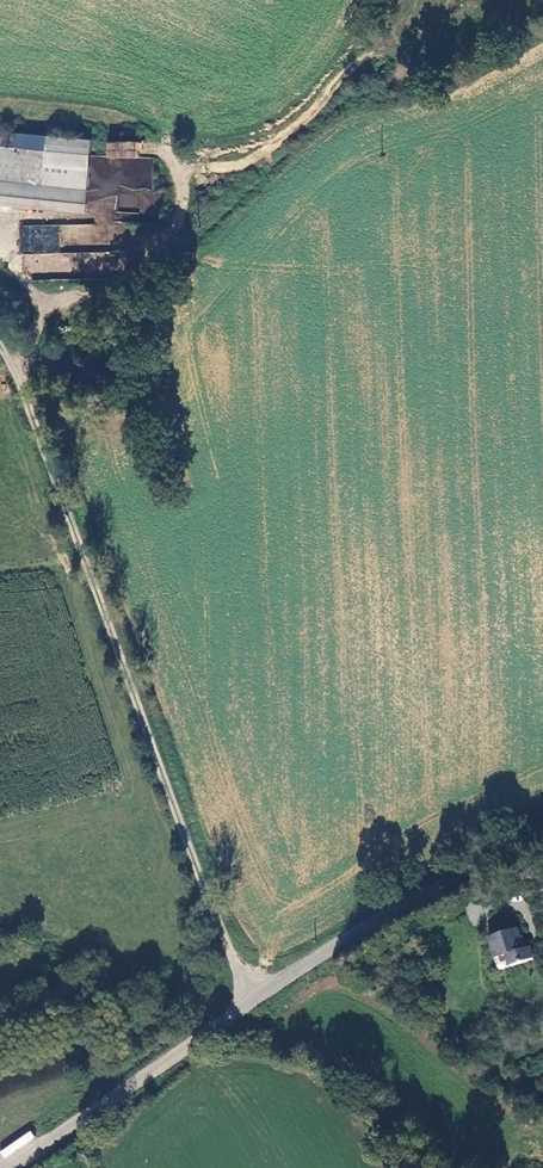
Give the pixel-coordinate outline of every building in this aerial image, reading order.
[(84,203),(89,138),(0,130),(0,195),(84,203)] [(140,159),(140,142),(106,141),(106,158),(140,159)] [(135,186),(151,188),(153,159),(138,157),(135,186)] [(58,252),(59,225),(20,224),(19,252),(58,252)] [(122,251),(104,253),(104,255),(98,256),(99,270),(124,268),(122,251)] [(57,264),(71,264),(71,269),(94,270),(94,254),(57,253),(57,264)] [(502,973),(537,961),(533,949),(529,951),(522,931),(492,940),(502,973)]
